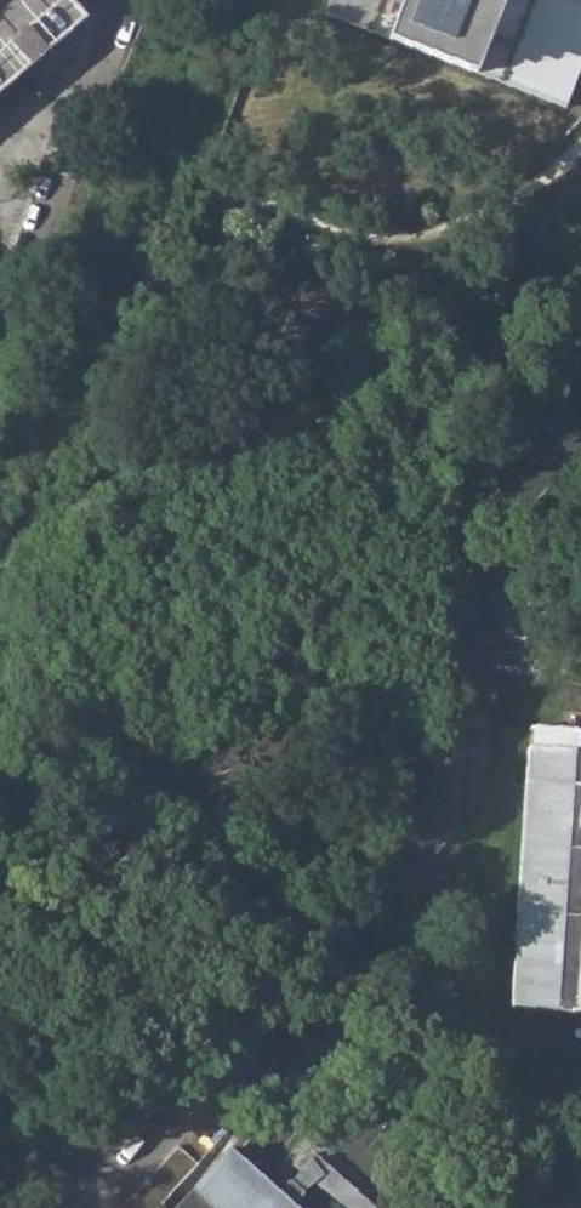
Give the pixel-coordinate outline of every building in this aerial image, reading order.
[(88,17),(74,0),(0,0),(0,93),(88,17)] [(473,75),(502,0),(402,0),(386,41),(473,75)] [(580,1012),(580,732),(529,729),(510,1007),(580,1012)] [(231,1146),(175,1207),(300,1207),(231,1146)]
